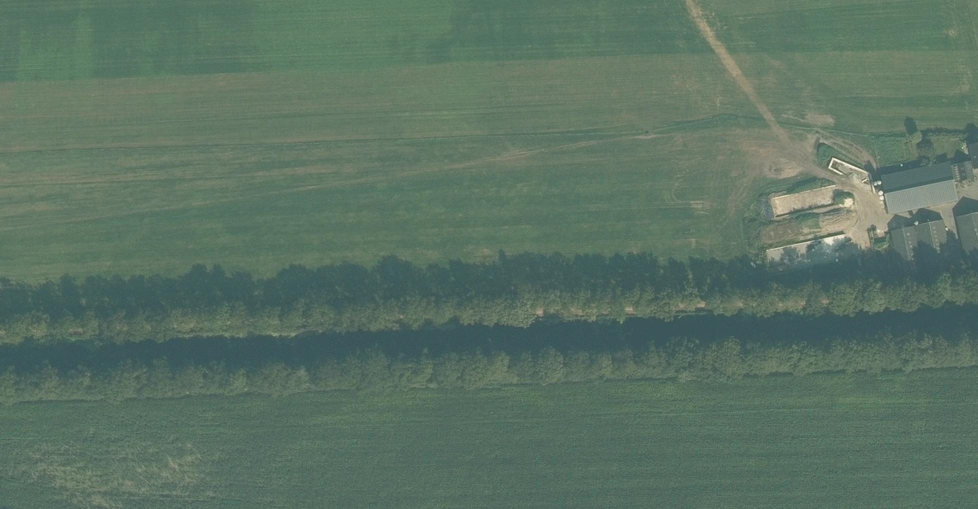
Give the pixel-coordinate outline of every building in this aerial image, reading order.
[(974,178),(972,169),(977,168),(977,144),(971,146),(974,161),(951,165),(955,182),(974,178)] [(951,165),(951,164),(882,179),(889,212),(946,200),(946,203),(959,200),(955,182),(951,165)] [(977,264),(977,213),(959,217),(969,266),(977,264)] [(925,275),(953,269),(944,221),(915,226),(925,275)]
